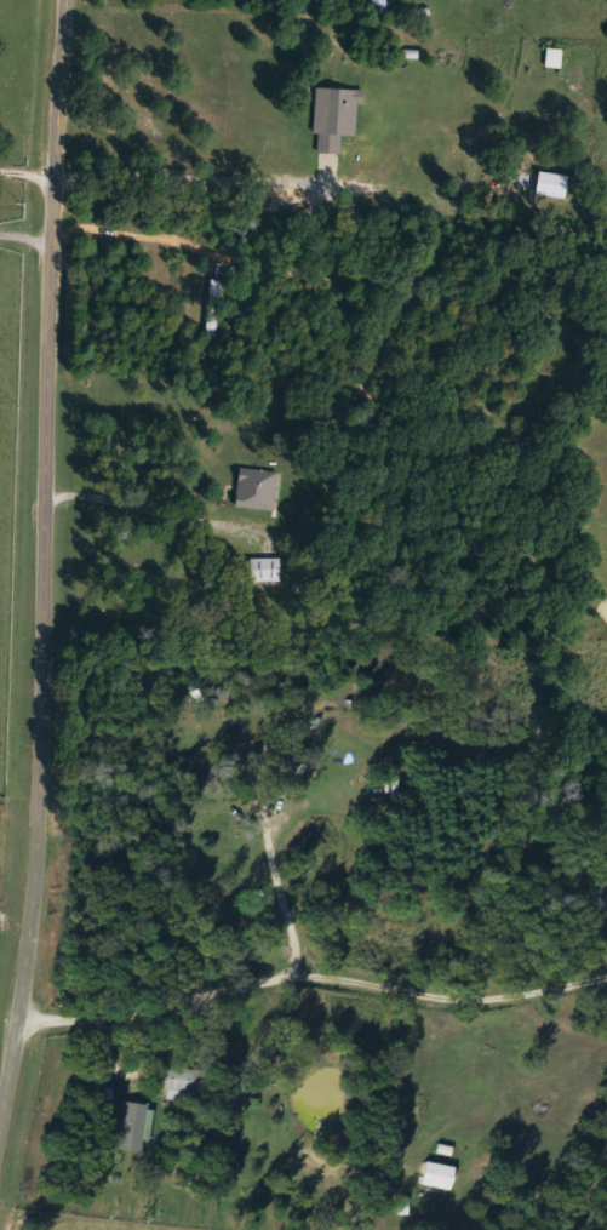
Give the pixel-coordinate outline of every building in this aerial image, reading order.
[(568,69),(568,50),(552,50),(552,69),(568,69)] [(363,105),(371,105),(372,92),(322,89),(320,135),(324,135),(323,154),(346,155),(347,137),(361,138),(363,105)] [(542,195),(572,201),(577,178),(547,172),(542,195)] [(225,334),(223,281),(212,282),(214,335),(225,334)] [(285,477),(246,472),(241,507),(280,513),(285,477)] [(257,583),(288,583),(287,559),(257,560),(257,583)] [(305,778),(311,757),(283,750),(280,761),(284,762),(282,772),(305,778)] [(118,1149),(142,1154),(151,1107),(126,1102),(118,1149)] [(451,1168),(421,1161),(416,1184),(445,1191),(451,1168)]
